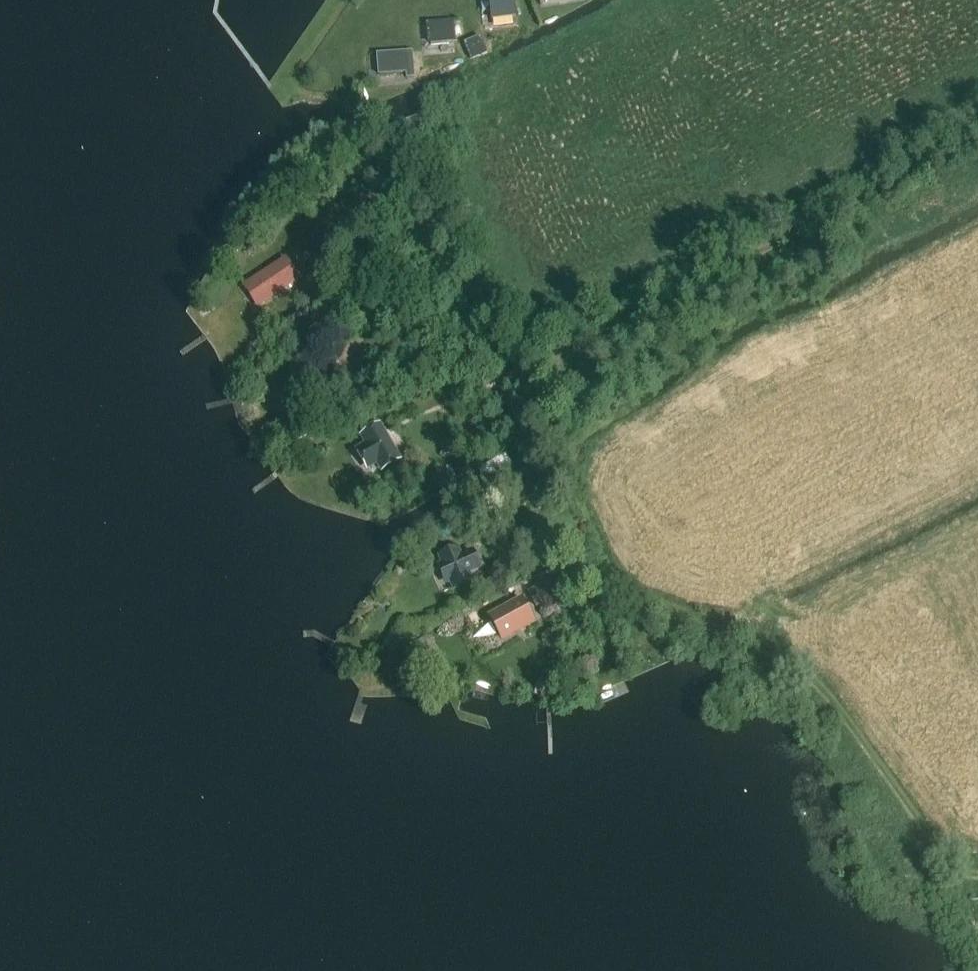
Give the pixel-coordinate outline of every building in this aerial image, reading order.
[(491,22),(517,19),(515,0),(489,0),(491,22)] [(427,23),(429,45),(457,43),(455,21),(427,23)] [(488,54),(480,37),(464,44),(472,62),(488,54)] [(378,77),(415,73),(414,51),(376,55),(378,77)] [(286,258),(243,287),(258,310),(301,281),(286,258)] [(371,294),(358,302),(363,309),(375,300),(371,294)] [(326,379),(311,352),(287,365),(302,392),(326,379)] [(360,436),(364,443),(355,449),(368,471),(378,465),(382,472),(389,468),(389,469),(398,464),(397,463),(403,459),(382,423),(360,436)] [(542,544),(532,549),(537,560),(547,555),(542,544)] [(462,553),(459,546),(438,556),(441,563),(437,565),(446,585),(451,583),(454,590),(474,581),(474,580),(485,575),(482,569),(484,569),(474,548),(462,553)] [(546,587),(531,595),(536,606),(552,598),(546,587)] [(487,616),(503,643),(537,624),(522,597),(487,616)]
